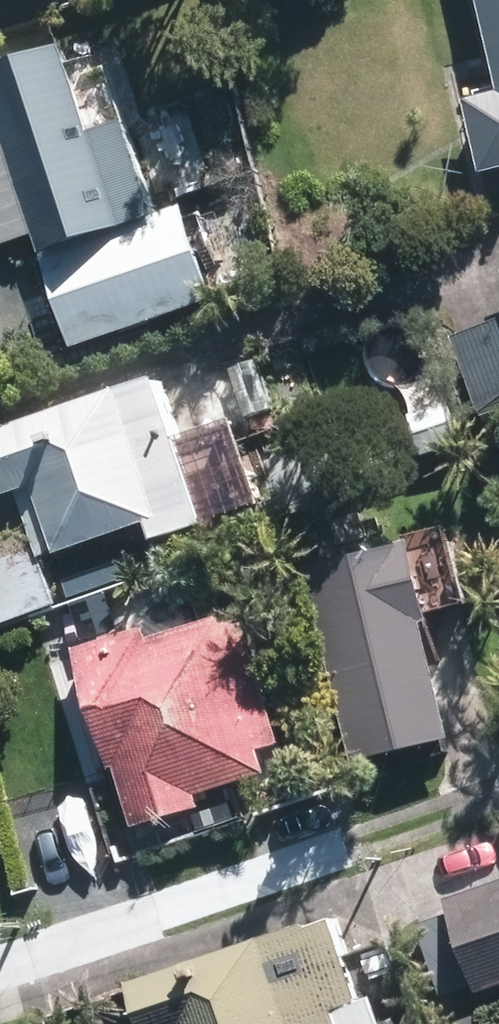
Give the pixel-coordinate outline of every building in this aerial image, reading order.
[(0,83),(0,95),(13,137),(0,141),(0,225),(4,236),(50,222),(59,249),(168,215),(142,132),(103,144),(76,59),(0,83)] [(196,214),(50,260),(76,340),(221,295),(196,214)] [(471,342),(491,400),(498,397),(498,332),(471,342)] [(210,514),(167,377),(1,429),(17,478),(39,471),(63,545),(165,512),(170,526),(210,514)] [(419,550),(331,569),(368,740),(456,721),(419,550)] [(249,613),(96,659),(141,811),(200,794),(197,781),(276,757),(267,727),(282,723),(249,613)] [(450,906),(479,987),(498,980),(498,889),(450,906)] [(139,988),(151,1023),(191,1023),(196,1022),(197,1023),(348,1023),(338,993),(370,983),(350,921),(139,988)]
